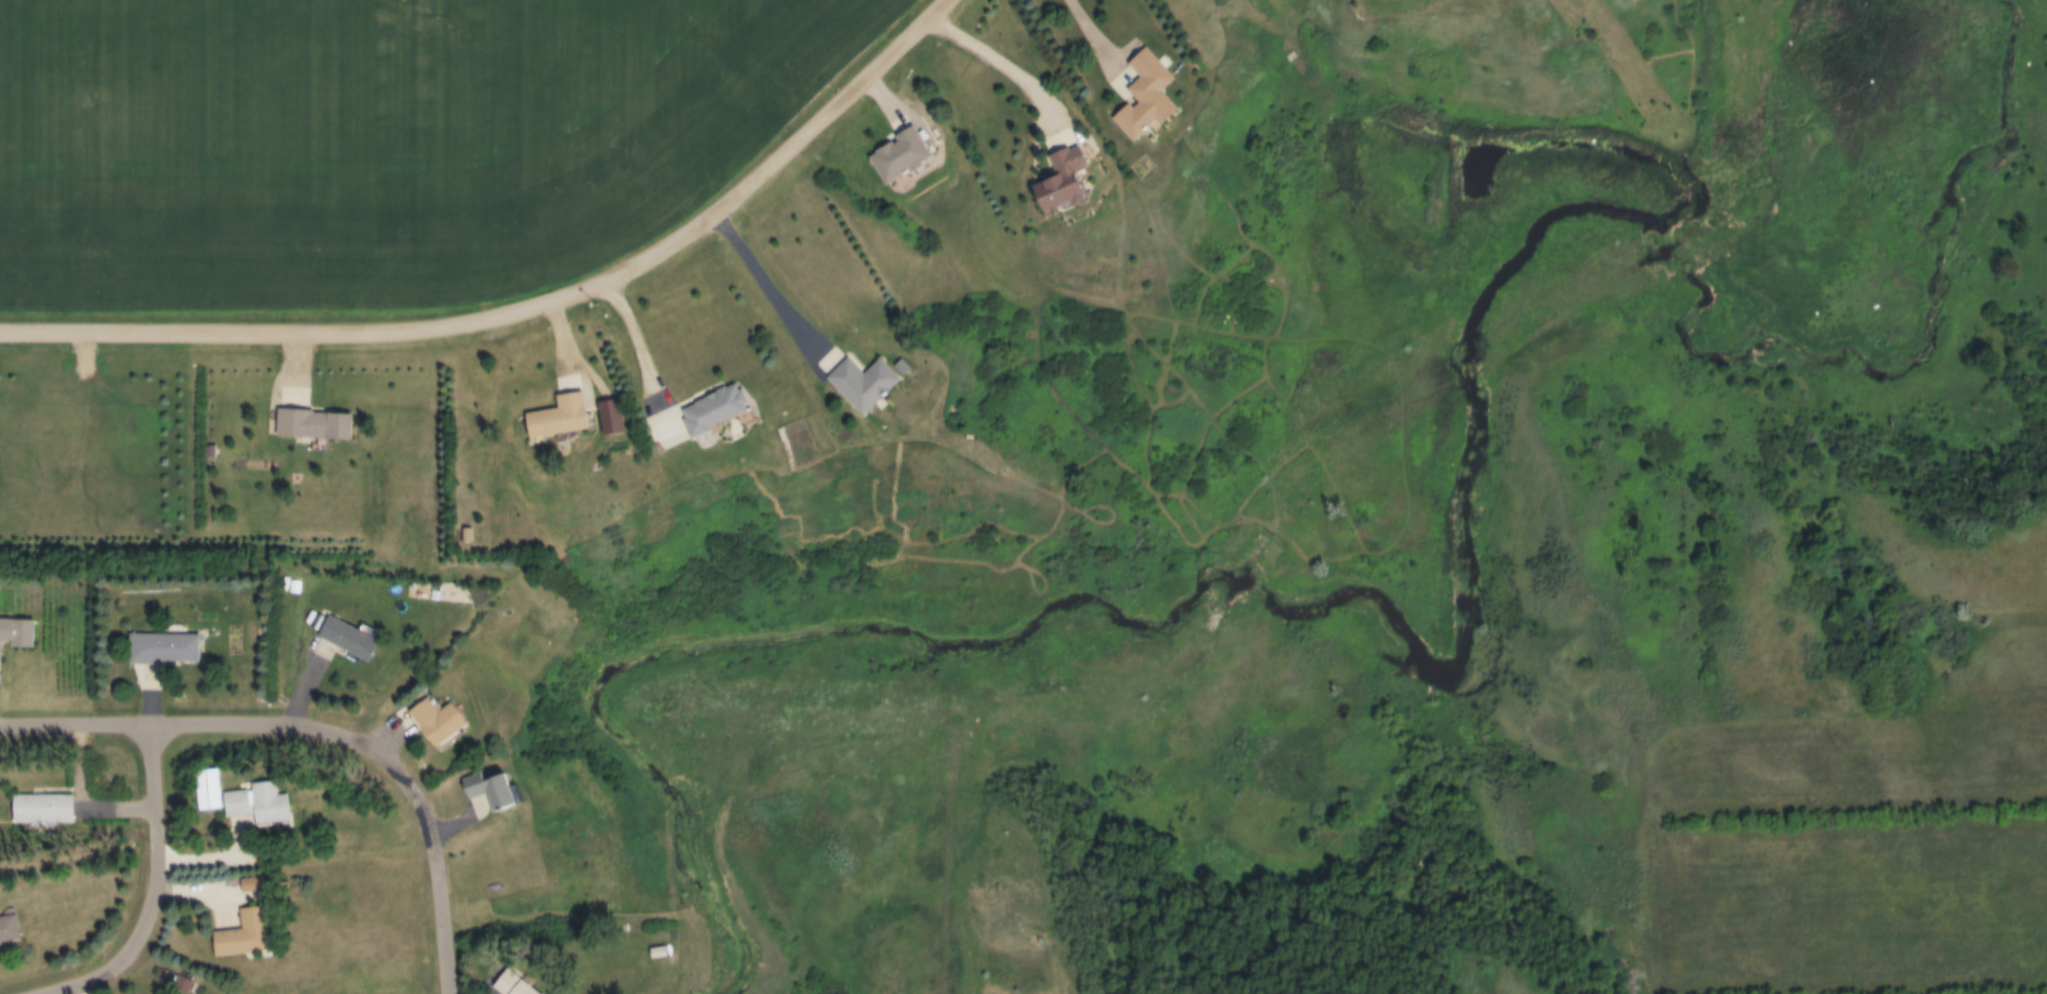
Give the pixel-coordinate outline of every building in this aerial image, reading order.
[(1164,79),(1139,47),(1120,62),(1133,78),(1119,88),(1128,100),(1105,118),(1123,140),(1146,122),(1147,123),(1166,109),(1150,90),(1164,79)] [(932,158),(915,126),(865,153),(882,185),(932,158)] [(1081,199),(1073,173),(1083,169),(1076,146),(1049,155),(1056,175),(1037,180),(1042,194),(1032,198),(1037,213),(1081,199)] [(855,415),(894,378),(875,357),(857,374),(842,357),(820,378),(855,415)] [(733,383),(642,421),(654,451),(746,413),(733,383)] [(584,431),(579,392),(551,395),(552,410),(518,414),(522,439),(584,431)] [(272,437),(347,441),(348,414),(274,411),(272,437)] [(465,530),(454,530),(454,542),(465,542),(465,530)] [(313,639),(360,661),(371,639),(323,617),(313,639)] [(32,620),(0,619),(0,643),(8,643),(8,648),(31,649),(32,620)] [(129,664),(199,664),(199,635),(129,635),(129,664)] [(396,711),(418,747),(451,727),(437,704),(427,710),(419,697),(396,711)] [(283,823),(282,795),(271,796),(271,782),(246,783),(247,791),(217,793),(216,771),(194,772),(196,811),(222,810),(222,819),(239,818),(240,825),(283,823)] [(449,800),(469,795),(473,812),(496,806),(488,774),(466,779),(465,775),(444,780),(449,800)] [(71,796),(9,796),(9,824),(71,824),(71,796)] [(236,909),(237,931),(208,932),(209,955),(263,952),(261,907),(236,909)] [(18,940),(15,916),(0,918),(0,942),(18,940)] [(646,961),(662,959),(661,949),(645,950),(646,961)] [(497,969),(482,989),(489,993),(531,993),(497,969)]
